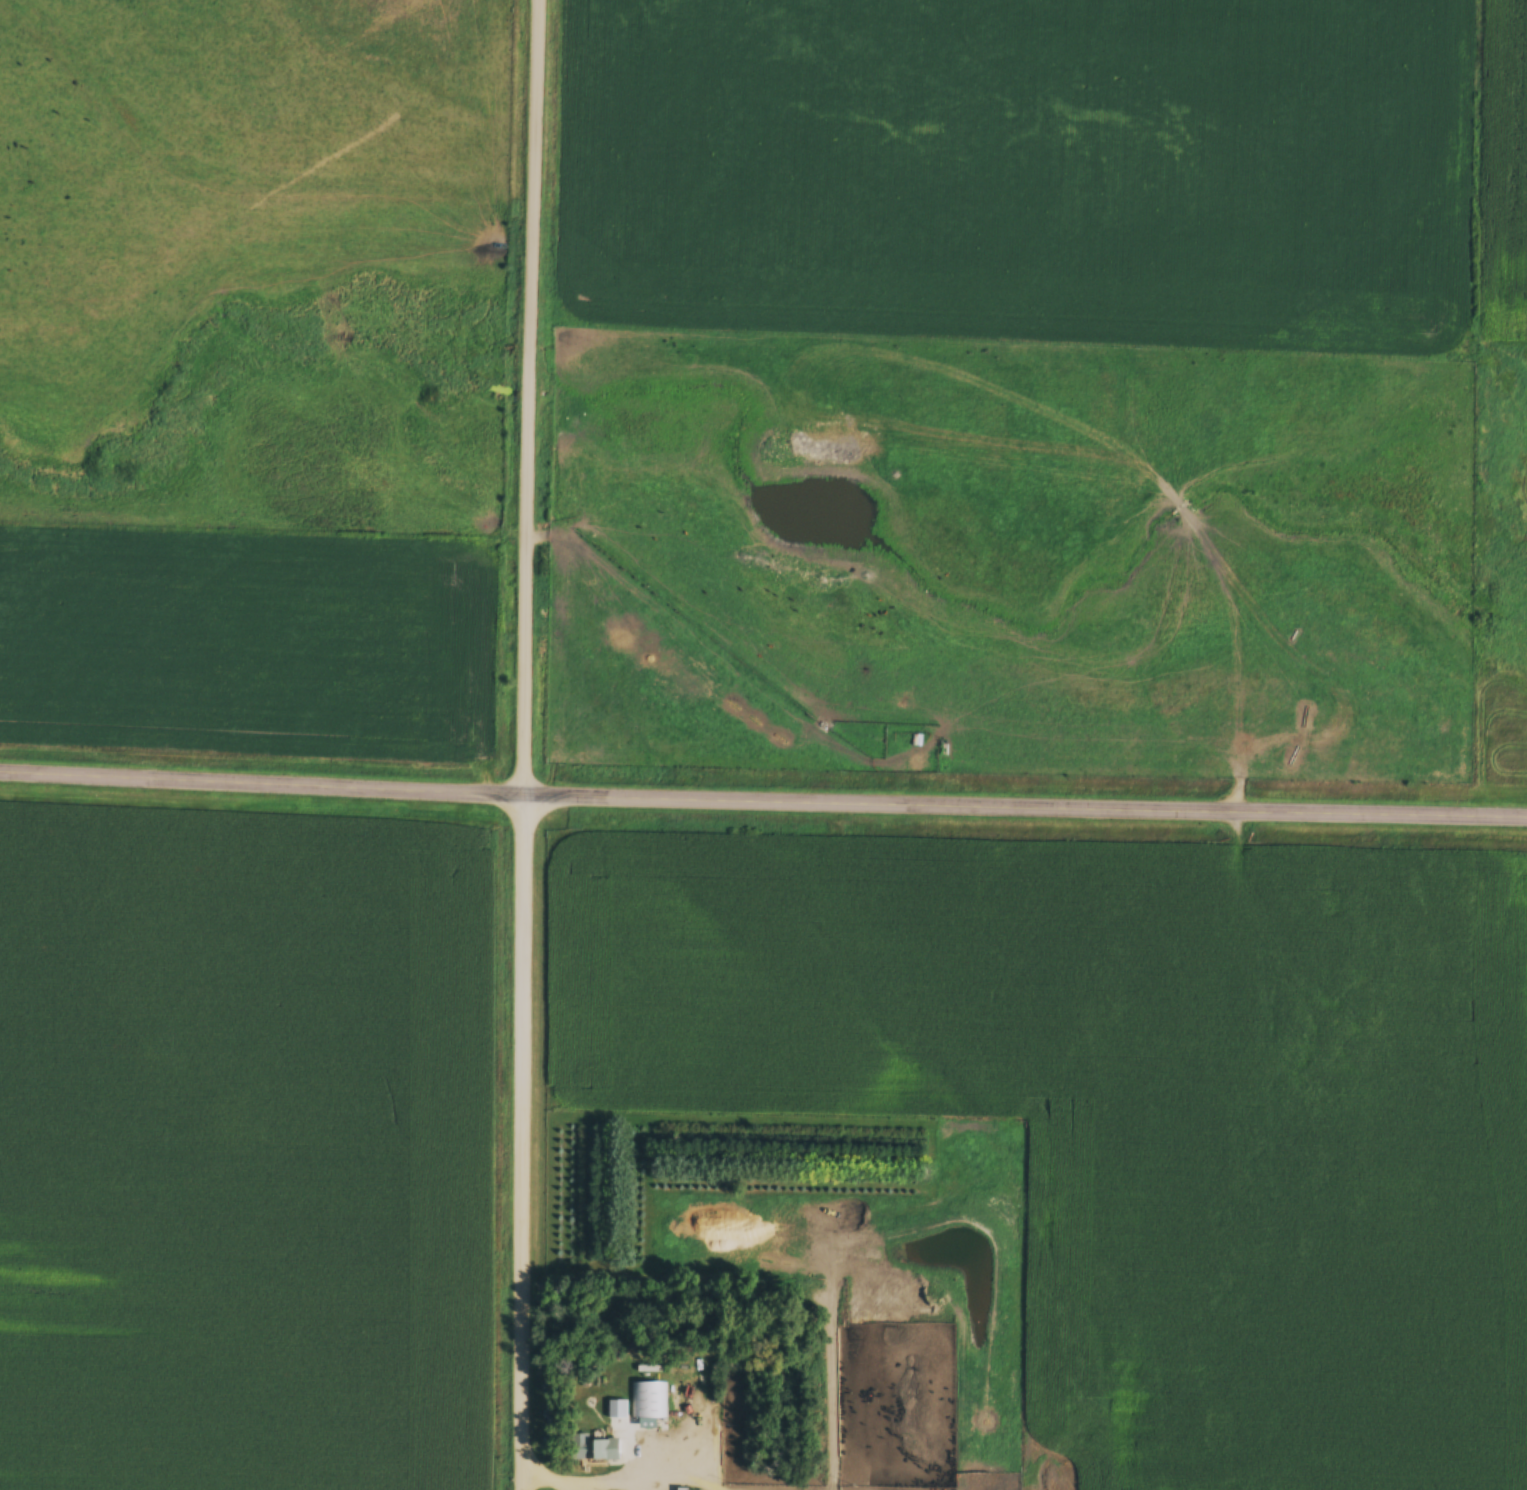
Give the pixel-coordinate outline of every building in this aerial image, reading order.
[(634,1384),(634,1419),(667,1419),(667,1384),(634,1384)] [(628,1402),(609,1402),(609,1419),(628,1419),(628,1402)] [(620,1440),(590,1440),(590,1435),(573,1435),(573,1462),(620,1462),(620,1440)]
